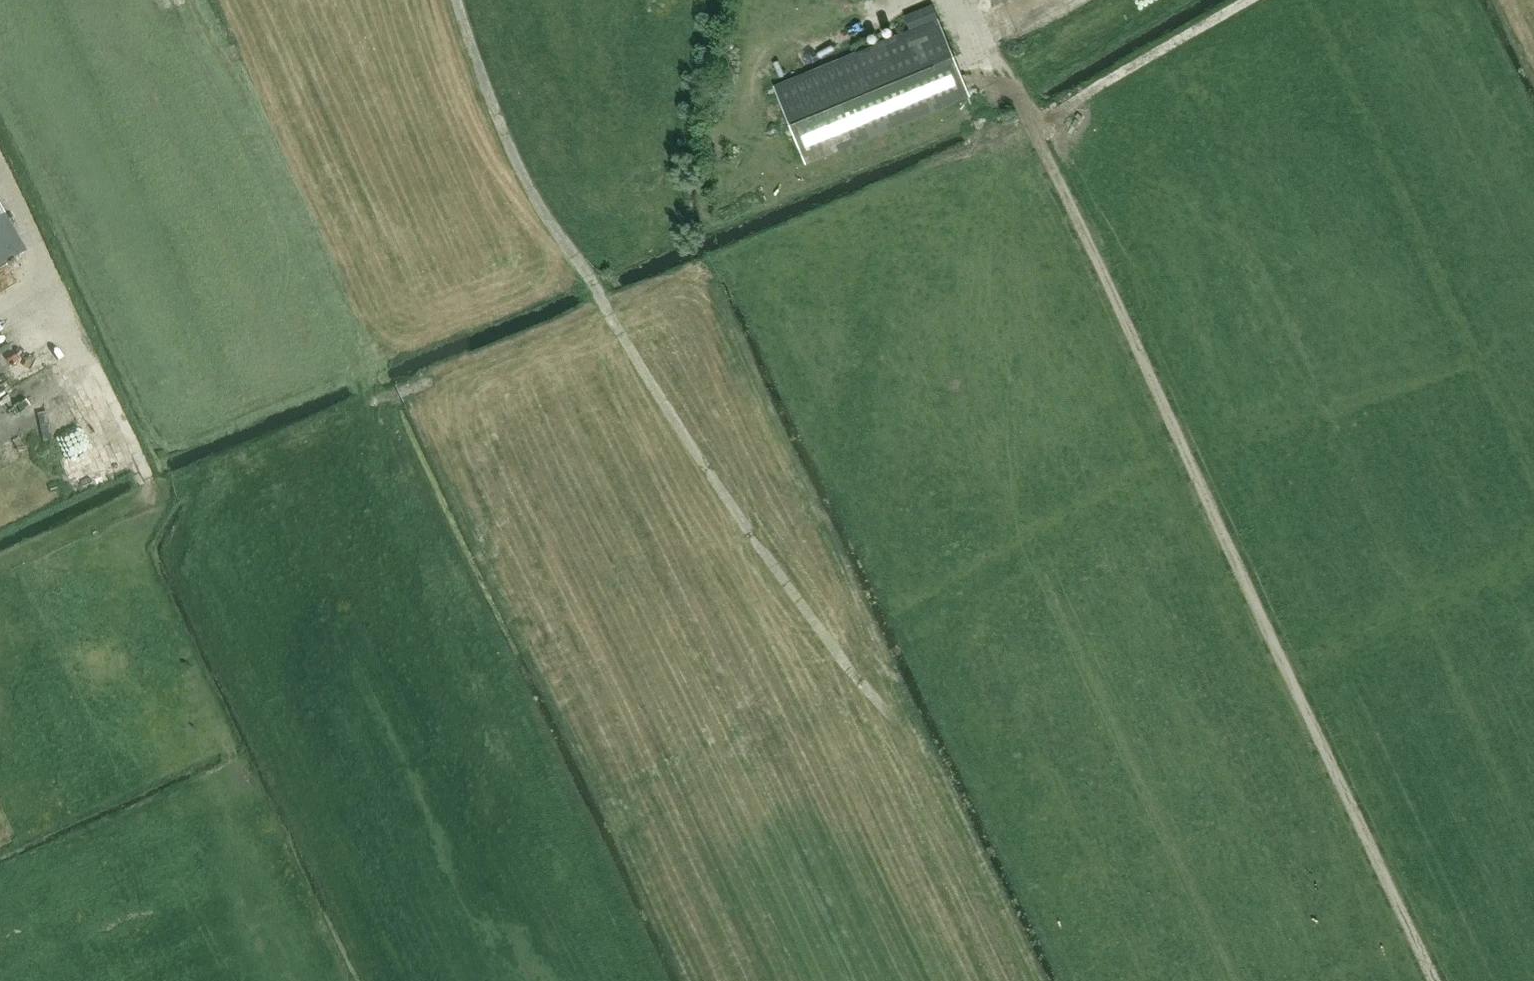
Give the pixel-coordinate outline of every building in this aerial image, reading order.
[(1063,0),(1014,0),(1024,20),(1063,0)] [(911,30),(775,87),(807,163),(969,95),(931,5),(905,16),(911,30)] [(25,249),(0,207),(0,264),(25,249)]
